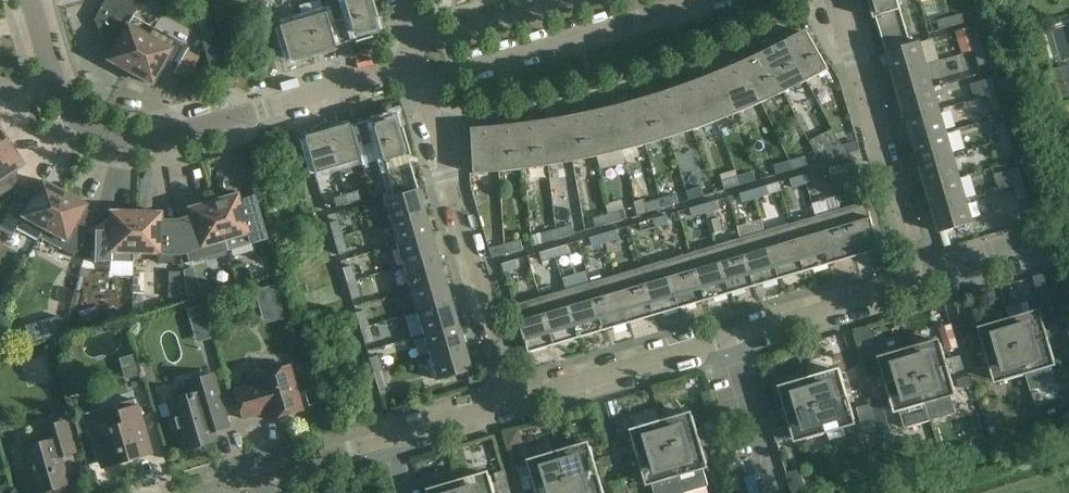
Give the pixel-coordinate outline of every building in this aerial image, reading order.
[(153,28),(132,16),(141,0),(104,0),(93,21),(95,21),(102,37),(102,39),(103,39),(103,38),(115,44),(107,59),(106,58),(106,60),(129,72),(153,28)] [(347,17),(374,9),(371,0),(342,0),(347,17)] [(911,44),(898,0),(869,0),(874,18),(876,18),(886,52),(911,44)] [(180,29),(197,24),(191,1),(174,6),(180,29)] [(347,17),(328,23),(327,23),(334,46),(353,41),(354,43),(371,38),(371,35),(378,33),(374,18),(376,17),(374,9),(347,17)] [(327,23),(328,23),(324,12),(301,19),(311,53),(334,46),(327,23)] [(952,26),(965,22),(962,14),(950,18),(952,26)] [(940,30),(952,26),(950,18),(937,21),(940,30)] [(311,53),(301,19),(278,26),(288,60),(311,53)] [(952,37),(956,52),(970,48),(964,24),(936,31),(939,40),(952,37)] [(153,28),(129,72),(152,85),(153,84),(152,83),(160,69),(171,75),(170,76),(171,77),(189,45),(187,45),(187,46),(153,28)] [(971,34),(975,50),(984,48),(979,32),(971,34)] [(787,44),(806,81),(829,69),(809,33),(787,44)] [(911,44),(886,52),(893,74),(927,64),(920,41),(911,44)] [(784,92),(806,81),(787,44),(766,55),(784,92)] [(975,50),(980,66),(988,63),(984,48),(975,50)] [(762,103),(784,92),(766,55),(745,65),(753,84),(762,103)] [(927,64),(893,74),(900,97),(934,86),(927,64)] [(1052,69),(1056,84),(1061,102),(1068,100),(1068,64),(1052,69)] [(762,103),(753,84),(745,65),(723,74),(739,112),(762,103)] [(702,83),(702,84),(716,121),(739,112),(723,74),(702,83)] [(984,79),(988,95),(997,93),(992,77),(984,79)] [(693,130),(716,121),(702,84),(702,83),(679,91),(693,130)] [(934,86),(900,97),(906,119),(940,109),(934,86)] [(657,98),(669,138),(693,130),(679,91),(657,98)] [(988,95),(993,111),(1001,108),(997,93),(988,95)] [(646,145),(669,138),(657,98),(635,105),(646,145)] [(635,105),(612,111),(622,151),(646,145),(635,105)] [(940,109),(906,119),(913,142),(947,132),(940,109)] [(598,156),(622,151),(612,111),(589,116),(598,156)] [(357,149),(377,143),(403,135),(401,128),(399,128),(394,113),(386,115),(386,113),(368,118),(369,120),(349,126),(356,149),(357,149)] [(573,161),(598,156),(589,116),(566,120),(573,161)] [(566,120),(543,124),(549,165),(573,161),(566,120)] [(997,124),(1002,140),(1010,138),(1005,122),(997,124)] [(524,168),(549,165),(543,124),(520,127),(524,168)] [(327,132),(337,167),(360,160),(357,149),(356,149),(349,126),(327,132)] [(500,171),(524,168),(520,127),(496,130),(500,171)] [(500,171),(496,130),(472,132),(474,173),(500,171)] [(8,143),(0,131),(0,148),(8,143)] [(327,132),(303,139),(314,173),(337,167),(327,132)] [(947,132),(913,142),(919,164),(954,154),(947,132)] [(377,143),(392,196),(393,197),(417,190),(407,156),(409,155),(403,135),(377,143)] [(1002,140),(1006,156),(1015,153),(1010,138),(1002,140)] [(860,150),(858,141),(842,146),(845,154),(860,150)] [(17,185),(16,184),(15,185),(8,174),(21,165),(22,166),(23,165),(8,143),(0,148),(0,197),(17,185)] [(829,159),(845,154),(842,146),(826,151),(829,159)] [(954,154),(919,164),(926,187),(960,177),(954,154)] [(806,157),(790,161),(792,170),(808,165),(806,157)] [(854,160),(841,164),(843,172),(857,168),(854,160)] [(777,174),(792,170),(790,161),(774,166),(777,174)] [(841,164),(828,167),(831,176),(843,172),(841,164)] [(1010,169),(1015,185),(1023,183),(1019,167),(1010,169)] [(817,171),(804,175),(806,183),(820,179),(817,171)] [(740,185),(756,180),(754,172),(738,177),(740,185)] [(792,187),(806,183),(804,175),(790,179),(792,187)] [(725,190),(740,185),(738,177),(722,181),(725,190)] [(960,177),(926,187),(933,209),(967,199),(960,177)] [(39,237),(43,229),(63,193),(40,180),(39,181),(40,182),(32,196),(21,190),(21,189),(20,188),(0,225),(0,231),(11,237),(16,229),(37,240),(39,237)] [(1019,201),(1028,198),(1023,183),(1015,185),(1019,201)] [(767,185),(753,189),(756,198),(769,194),(767,185)] [(689,200),(704,196),(702,187),(687,192),(689,200)] [(742,202),(756,198),(753,189),(740,193),(742,202)] [(393,197),(392,196),(383,199),(390,222),(424,212),(417,190),(393,197)] [(358,191),(345,195),(348,204),(360,200),(358,191)] [(63,193),(43,229),(39,237),(73,255),(72,257),(73,258),(90,226),(92,221),(85,211),(83,209),(85,206),(86,205),(63,193)] [(265,240),(255,206),(253,206),(254,207),(241,211),(237,195),(238,195),(237,194),(212,201),(224,241),(247,234),(249,243),(263,239),(264,240),(265,240)] [(661,199),(664,208),(679,203),(677,194),(661,199)] [(348,204),(345,195),(333,199),(335,207),(348,204)] [(648,212),(664,208),(661,199),(645,204),(648,212)] [(967,199),(933,209),(940,232),(974,222),(967,199)] [(719,208),(717,200),(703,204),(706,212),(719,208)] [(200,247),(224,241),(212,201),(187,209),(187,210),(188,210),(190,217),(175,221),(179,254),(186,252),(189,262),(190,262),(189,260),(203,256),(200,247)] [(881,249),(867,201),(841,209),(855,257),(881,249)] [(692,216),(706,212),(703,204),(690,208),(692,216)] [(855,257),(841,209),(816,216),(830,264),(855,257)] [(609,214),(612,223),(627,218),(625,210),(609,214)] [(133,262),(133,253),(134,212),(108,211),(108,213),(109,213),(108,229),(95,229),(96,227),(94,227),(93,263),(95,263),(95,261),(133,262)] [(175,221),(160,221),(160,214),(161,214),(161,212),(134,212),(133,253),(158,253),(157,263),(172,263),(172,265),(173,265),(173,254),(179,254),(175,221)] [(424,212),(390,222),(397,245),(430,235),(424,212)] [(596,227),(612,223),(609,214),(593,219),(596,227)] [(667,215),(653,219),(656,227),(669,223),(667,215)] [(791,224),(805,271),(830,264),(816,216),(791,224)] [(719,218),(708,221),(712,234),(722,231),(719,218)] [(642,231),(656,227),(653,219),(640,223),(642,231)] [(328,223),(333,239),(341,236),(337,220),(328,223)] [(766,231),(780,279),(805,271),(791,224),(766,231)] [(573,225),(557,230),(560,238),(575,233),(573,225)] [(617,229),(603,233),(606,242),(619,238),(617,229)] [(544,243),(560,238),(557,230),(541,234),(544,243)] [(780,279),(766,231),(741,238),(755,286),(780,279)] [(592,246),(606,242),(603,233),(590,237),(592,246)] [(430,235),(397,245),(403,267),(437,257),(430,235)] [(341,236),(333,239),(338,254),(346,252),(341,236)] [(730,293),(755,286),(741,238),(716,246),(730,293)] [(505,245),(508,253),(523,249),(521,240),(505,245)] [(567,244),(553,248),(556,257),(569,253),(567,244)] [(492,258),(508,253),(505,245),(489,250),(492,258)] [(730,293),(716,246),(691,253),(705,301),(730,293)] [(542,260),(556,257),(553,248),(540,252),(542,260)] [(666,260),(680,308),(705,301),(691,253),(666,260)] [(437,257),(403,267),(410,290),(444,280),(437,257)] [(516,259),(503,263),(505,271),(519,267),(516,259)] [(666,260),(662,261),(641,268),(655,315),(680,308),(666,260)] [(342,268),(346,284),(355,281),(350,265),(342,268)] [(630,323),(655,315),(641,268),(615,275),(630,323)] [(1044,273),(1033,277),(1041,305),(1052,301),(1044,273)] [(630,323),(615,275),(590,282),(605,330),(630,323)] [(444,280),(410,290),(416,312),(450,302),(444,280)] [(346,284),(351,299),(359,297),(355,281),(346,284)] [(605,330),(590,282),(565,290),(579,337),(605,330)] [(540,297),(554,345),(579,337),(565,290),(540,297)] [(515,305),(529,352),(554,345),(540,297),(515,305)] [(1009,318),(1017,346),(1052,335),(1050,328),(1046,329),(1041,313),(1035,310),(1031,311),(1028,300),(1027,300),(1028,301),(1008,307),(1007,306),(1006,307),(1009,318)] [(450,302),(416,312),(423,335),(457,325),(450,302)] [(202,305),(185,309),(195,343),(212,338),(202,305)] [(355,313),(359,329),(368,326),(363,310),(355,313)] [(77,331),(89,327),(85,314),(73,318),(77,331)] [(58,316),(41,321),(46,337),(63,332),(58,316)] [(982,356),(1017,346),(1009,318),(983,325),(980,332),(984,348),(980,349),(982,356)] [(951,324),(939,328),(946,350),(958,346),(951,324)] [(457,325),(423,335),(429,357),(463,347),(457,325)] [(359,329),(364,344),(373,342),(368,326),(359,329)] [(870,327),(858,330),(861,341),(874,337),(870,327)] [(976,333),(967,335),(969,346),(979,343),(976,333)] [(1052,335),(1017,346),(1026,374),(1051,367),(1055,360),(1050,344),(1055,343),(1052,335)] [(917,375),(952,365),(950,358),(946,359),(941,343),(935,339),(909,347),(917,375)] [(1000,382),(1026,374),(1017,346),(982,356),(984,363),(989,362),(993,378),(1000,382)] [(463,347),(429,357),(436,380),(470,370),(463,347)] [(882,385),(917,375),(909,347),(883,355),(879,361),(884,377),(880,378),(882,385)] [(47,351),(23,358),(29,382),(54,376),(47,351)] [(368,358),(373,374),(381,371),(377,355),(368,358)] [(265,410),(268,420),(301,410),(288,365),(254,375),(257,384),(233,391),(241,419),(258,414),(257,412),(265,410)] [(955,372),(952,365),(917,375),(925,404),(930,420),(956,413),(951,396),(955,390),(950,374),(955,372)] [(817,405),(852,394),(850,387),(846,388),(841,372),(835,369),(809,376),(817,405)] [(373,374),(377,389),(386,387),(381,371),(373,374)] [(212,430),(227,426),(213,374),(186,382),(189,395),(167,401),(171,416),(169,420),(172,430),(176,432),(181,450),(215,440),(212,430)] [(925,404),(917,375),(882,385),(884,393),(888,392),(893,408),(900,411),(904,428),(930,420),(925,404)] [(817,405),(809,376),(783,384),(780,390),(784,406),(780,408),(782,415),(817,405)] [(970,376),(957,379),(959,388),(972,385),(970,376)] [(817,405),(826,433),(851,425),(855,419),(850,403),(855,402),(852,394),(817,405)] [(871,407),(878,430),(882,429),(883,430),(890,428),(883,403),(871,407)] [(136,404),(106,414),(104,409),(82,416),(87,434),(91,433),(101,469),(152,454),(136,404)] [(817,405),(782,415),(784,422),(789,421),(793,437),(800,441),(826,433),(817,405)] [(861,421),(874,418),(870,406),(857,410),(860,421),(861,421)] [(1000,424),(996,411),(984,414),(988,428),(1000,424)] [(661,420),(669,448),(705,438),(702,431),(698,432),(693,416),(687,412),(661,420)] [(634,459),(662,450),(669,448),(661,420),(635,428),(632,434),(636,450),(632,451),(634,459)] [(34,492),(35,492),(66,484),(58,457),(73,452),(64,421),(40,428),(44,441),(21,448),(34,492)] [(785,427),(776,430),(779,440),(788,437),(785,427)] [(519,430),(506,434),(509,446),(523,442),(519,430)] [(669,448),(678,477),(682,492),(708,485),(704,469),(707,462),(702,446),(707,445),(705,438),(669,448)] [(566,478),(602,468),(600,461),(595,462),(591,446),(584,442),(558,450),(566,478)] [(636,466),(641,465),(645,481),(652,484),(654,492),(682,492),(678,477),(669,448),(662,450),(634,459),(636,466)] [(566,478),(558,450),(532,458),(529,464),(533,480),(529,481),(531,489),(566,478)] [(752,452),(736,454),(738,471),(754,469),(752,452)] [(610,456),(600,459),(603,468),(612,465),(610,456)] [(571,492),(604,492),(599,477),(604,475),(602,468),(566,478),(571,492)] [(495,491),(490,475),(484,472),(458,480),(462,492),(500,492),(500,490),(495,491)] [(566,478),(531,489),(533,492),(571,492),(566,478)] [(458,480),(432,487),(429,492),(462,492),(458,480)] [(615,492),(626,492),(623,480),(612,483),(615,492)]
